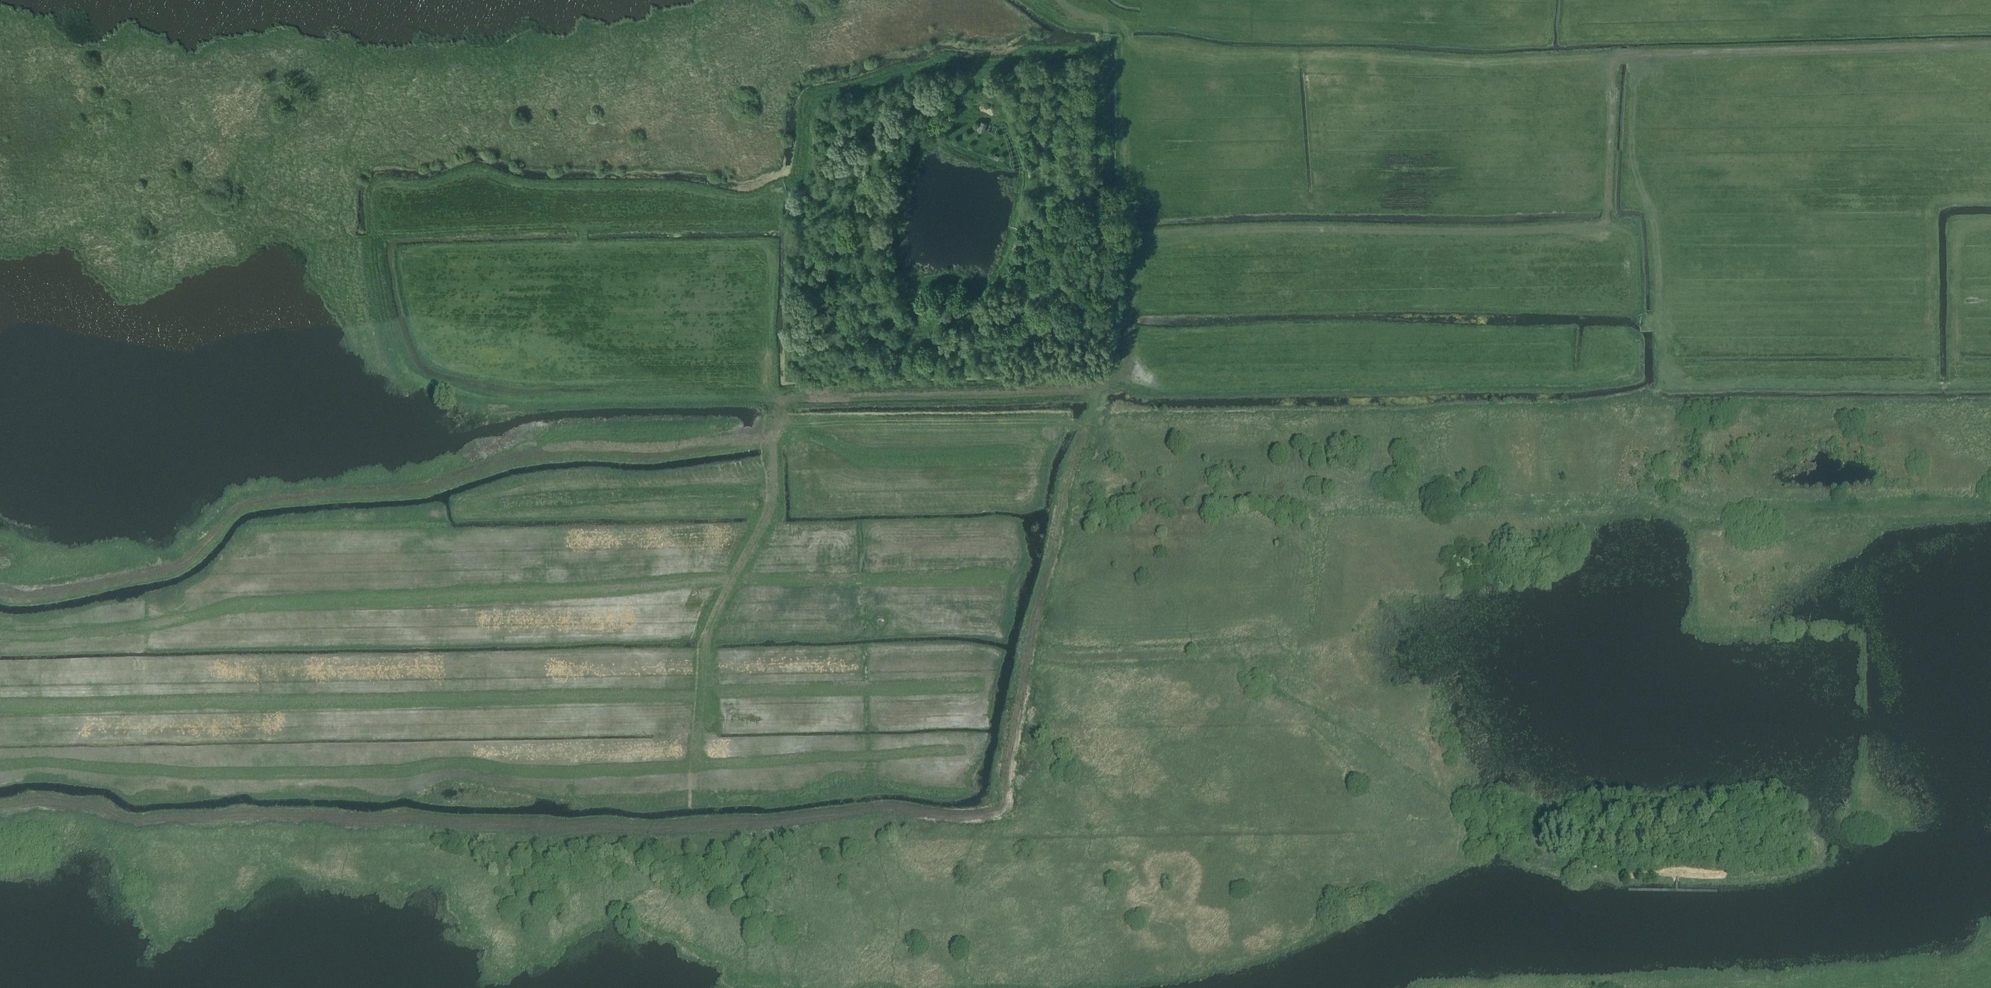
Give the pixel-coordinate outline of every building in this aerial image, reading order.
[(981,120),(977,130),(983,132),(987,123),(981,120)]
